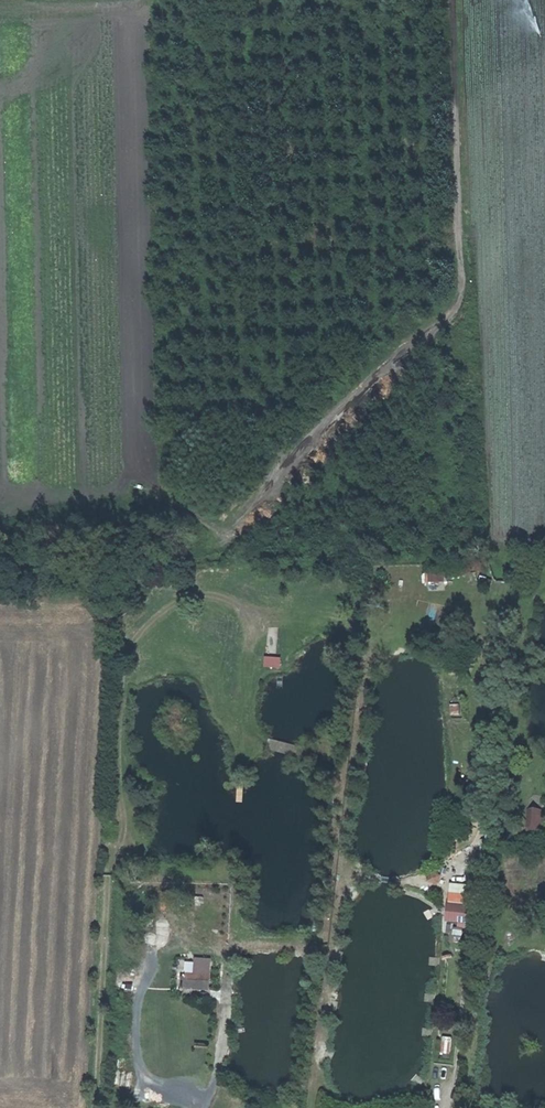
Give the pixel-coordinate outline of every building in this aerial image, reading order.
[(424,572),(424,583),(445,583),(444,572),(424,572)] [(281,659),(267,659),(267,668),(281,668),(281,659)] [(544,831),(544,809),(531,810),(531,831),(544,831)] [(473,908),(451,906),(449,922),(471,924),(473,908)] [(200,976),(184,975),(184,988),(200,988),(200,976)] [(200,988),(208,988),(208,976),(200,976),(200,988)]
